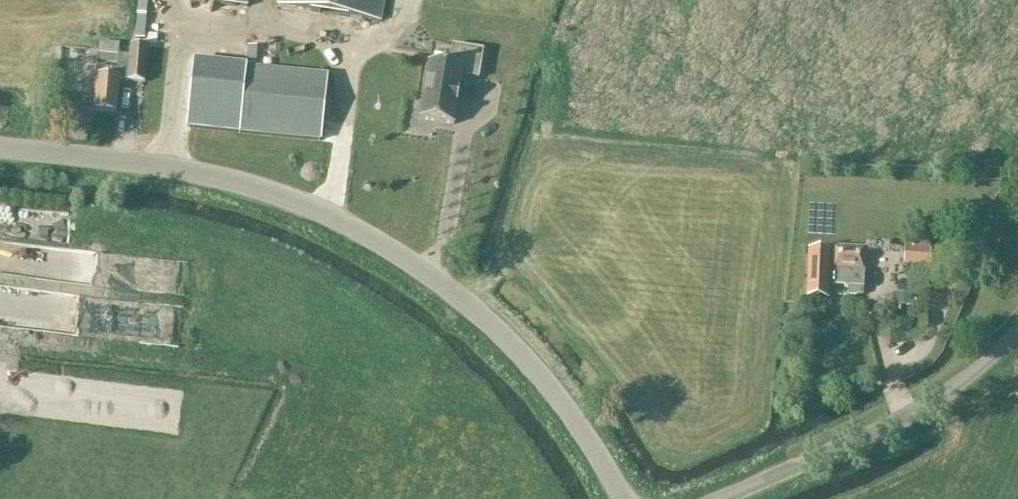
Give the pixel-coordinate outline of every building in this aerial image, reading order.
[(279,5),(378,21),(382,0),(280,0),(279,5)] [(119,56),(120,44),(99,42),(96,67),(97,67),(96,75),(93,109),(116,111),(118,79),(144,82),(147,47),(132,45),(131,57),(119,56)] [(245,67),(247,47),(194,42),(188,91),(206,93),(205,96),(242,100),(239,132),(320,140),(327,76),(245,67)] [(484,51),(453,46),(450,66),(429,63),(420,120),(456,125),(463,77),(480,79),(484,51)] [(29,214),(30,242),(70,240),(69,212),(29,214)] [(828,256),(828,252),(810,251),(808,296),(827,297),(827,286),(847,287),(847,294),(862,294),(862,287),(863,270),(864,248),(834,247),(833,256),(828,256)] [(931,249),(905,248),(905,264),(930,265),(931,249)]
